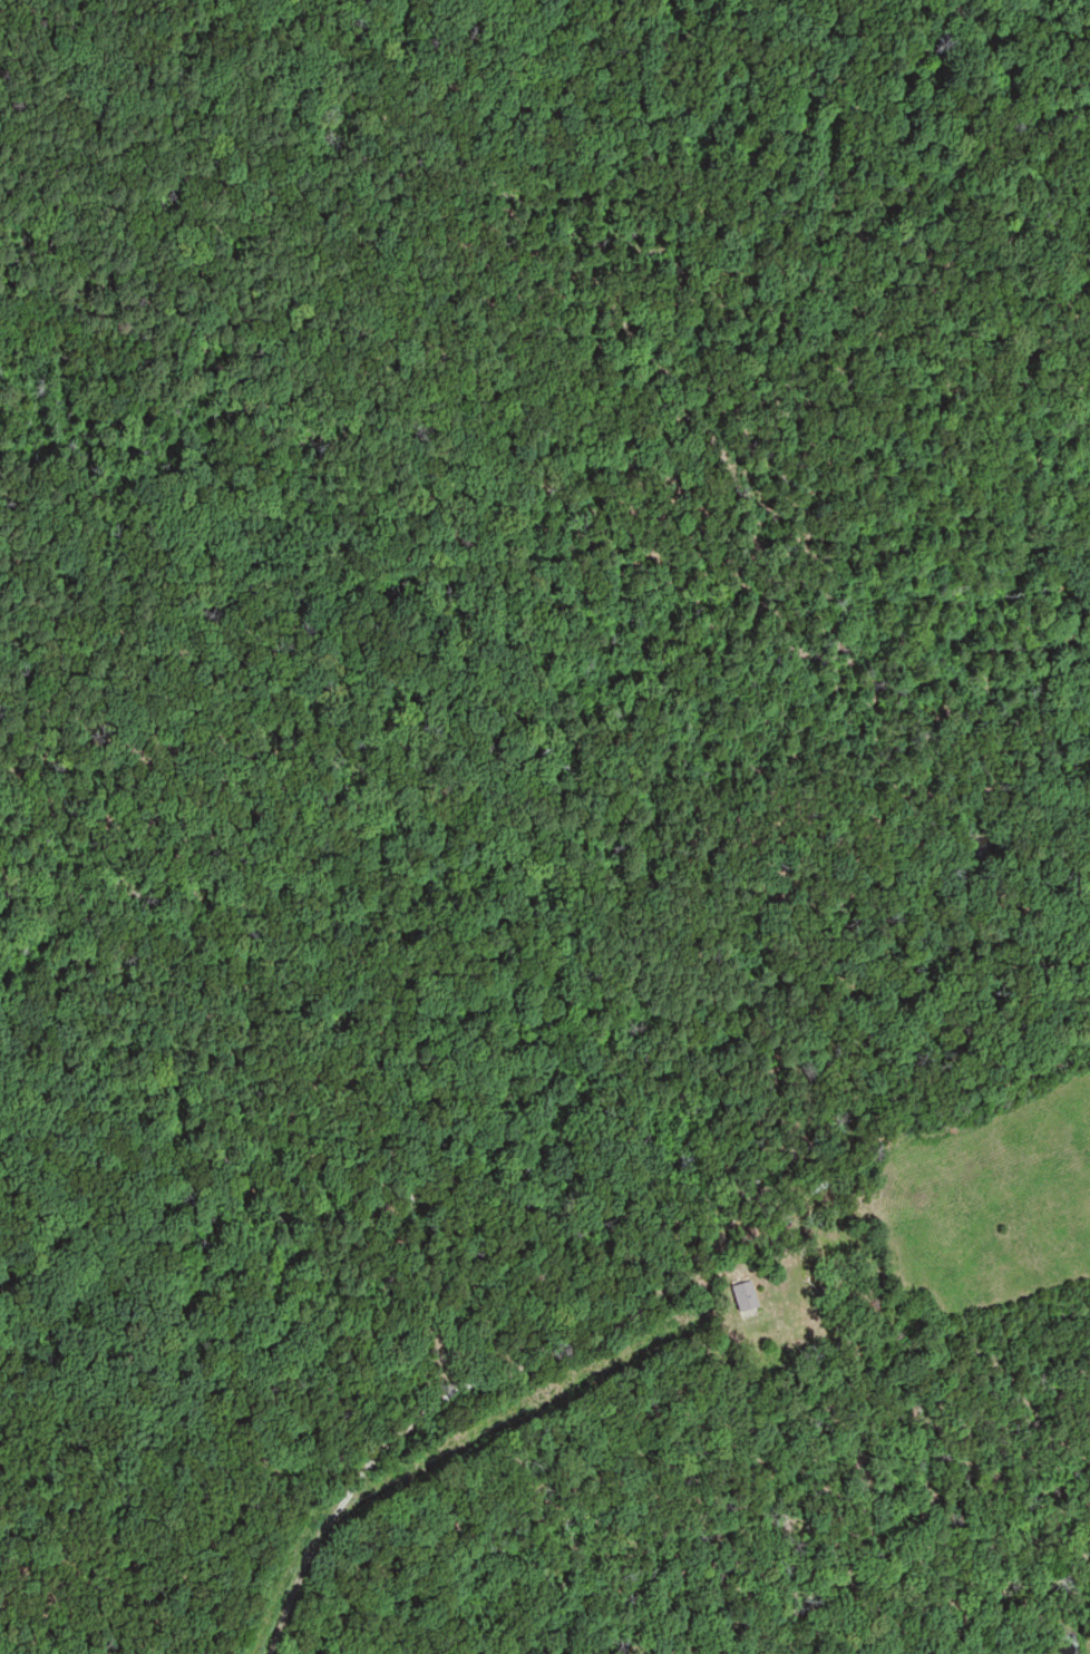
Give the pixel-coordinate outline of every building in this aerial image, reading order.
[(729,1285),(735,1312),(755,1307),(748,1280),(729,1285)]
